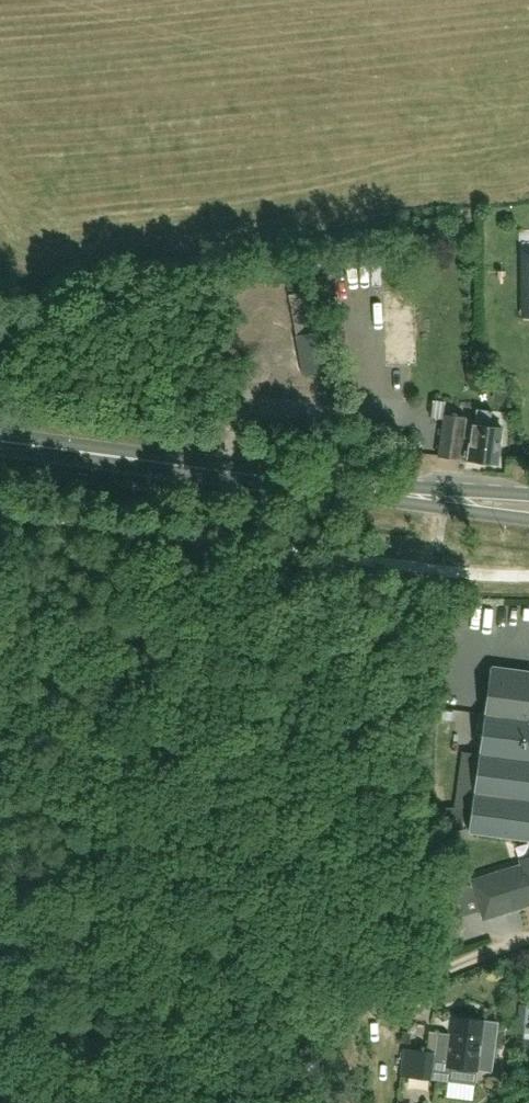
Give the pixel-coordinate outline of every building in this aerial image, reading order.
[(495,383),(493,401),(507,402),(508,385),(495,383)] [(494,409),(479,407),(476,422),(474,422),(469,459),(498,463),(504,426),(492,424),(494,409)] [(461,458),(467,417),(445,414),(439,455),(461,458)] [(473,809),(470,832),(528,839),(528,669),(492,664),(486,713),(479,712),(477,728),(484,729),(481,753),(473,809)] [(454,702),(453,730),(468,731),(469,703),(454,702)] [(473,809),(481,753),(462,751),(455,806),(473,809)] [(462,807),(442,809),(444,831),(464,829),(462,807)] [(472,880),(484,918),(528,904),(528,856),(521,858),(522,864),(472,880)] [(405,1013),(403,1030),(420,1032),(422,1014),(405,1013)] [(407,1049),(404,1074),(476,1082),(478,1068),(480,1069),(487,1018),(453,1014),(451,1033),(441,1032),(439,1051),(422,1049),(422,1051),(407,1049)]
